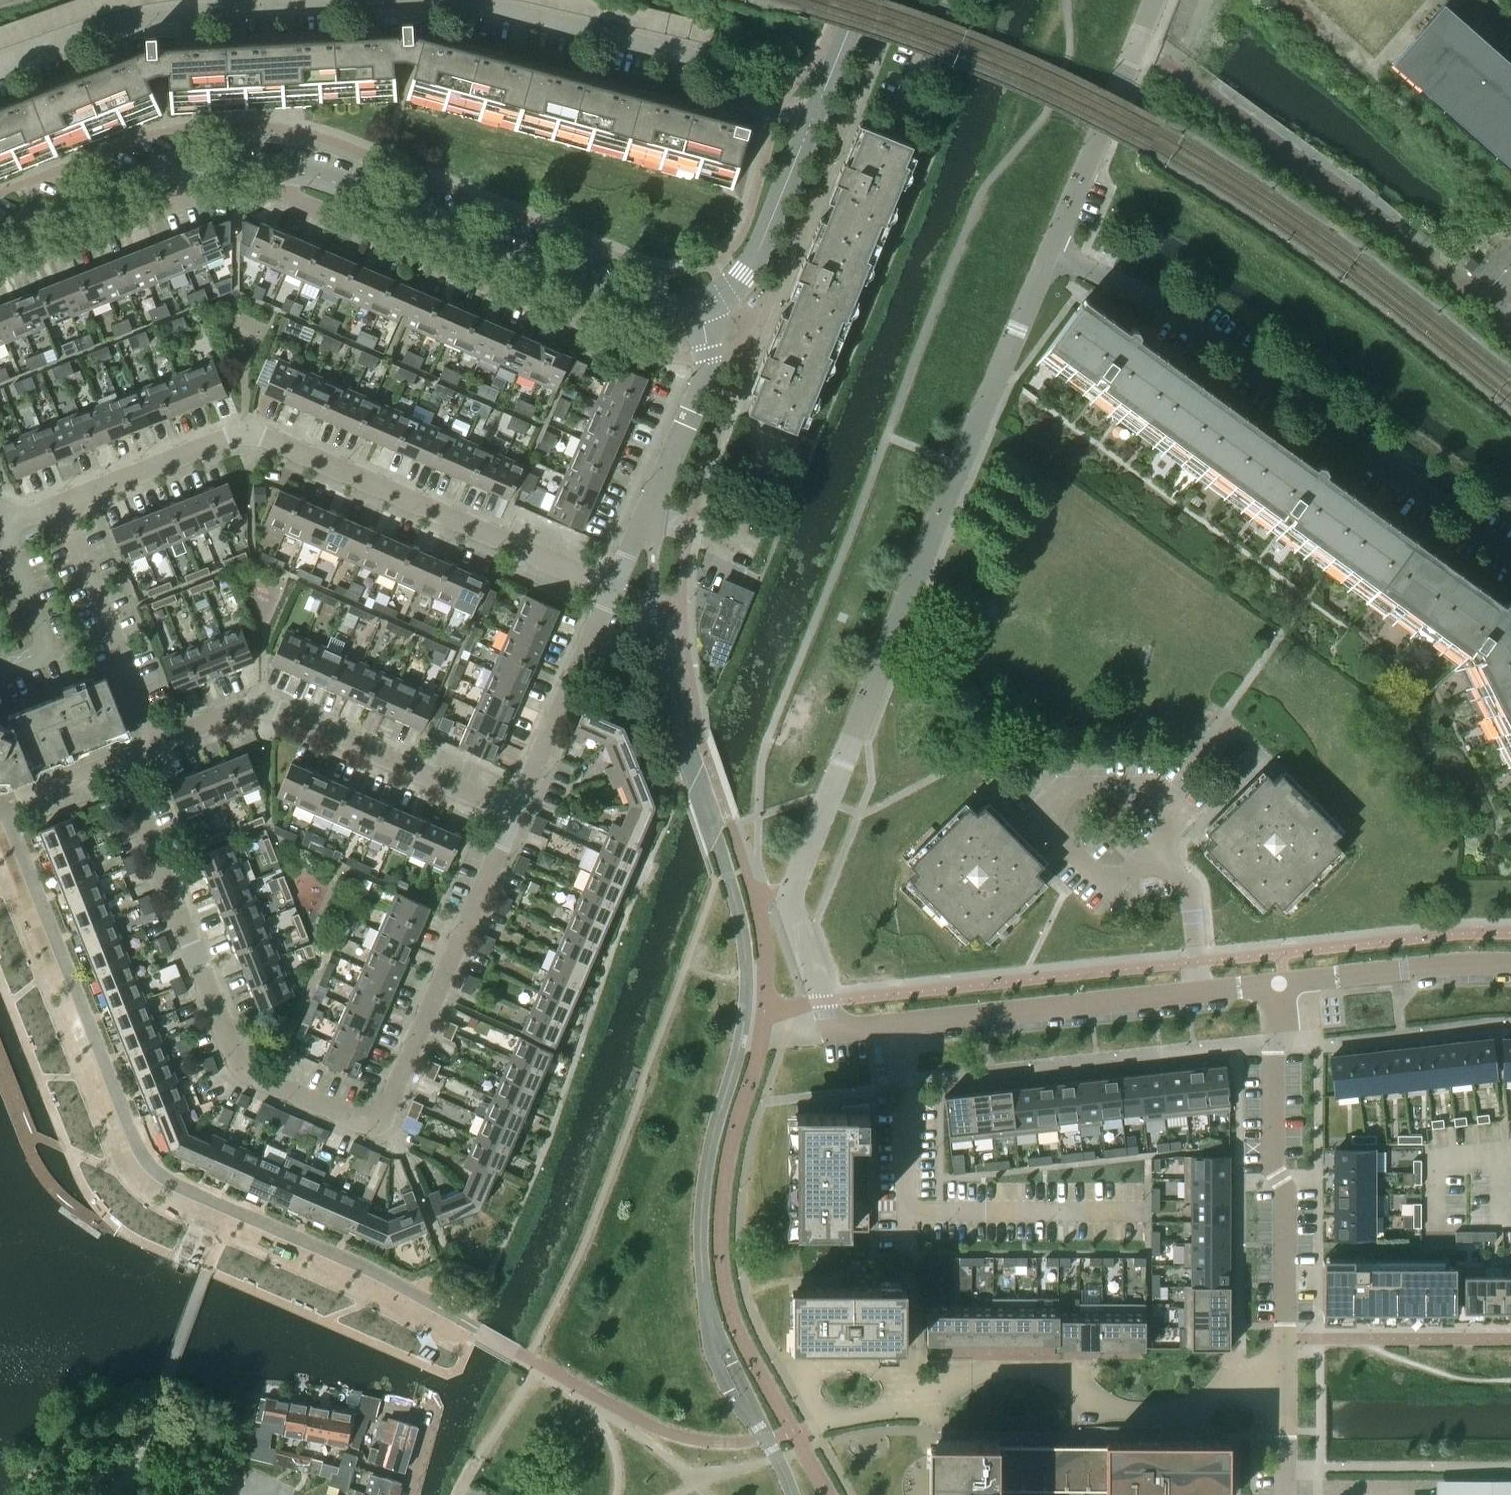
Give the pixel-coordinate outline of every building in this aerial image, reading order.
[(91,0),(79,0),(85,20),(96,16),(91,0)] [(103,0),(91,0),(96,16),(107,13),(103,0)] [(116,0),(103,0),(107,13),(118,10),(116,0)] [(128,0),(116,0),(118,10),(129,8),(128,0)] [(563,0),(551,0),(549,8),(561,10),(563,0)] [(575,0),(563,0),(561,10),(572,13),(575,0)] [(588,0),(575,0),(572,13),(584,16),(588,0)] [(600,0),(588,0),(584,16),(596,18),(600,0)] [(612,0),(600,0),(596,18),(608,21),(612,0)] [(624,2),(614,0),(612,0),(608,21),(619,24),(624,2)] [(1420,30),(1403,20),(1421,0),(1313,0),(1374,54),(1396,29),(1413,38),(1391,63),(1510,169),(1510,65),(1451,13),(1462,0),(1447,0),(1420,30)] [(631,27),(636,5),(624,2),(619,24),(631,27)] [(643,29),(647,8),(636,5),(631,27),(643,29)] [(654,32),(659,10),(647,8),(643,29),(654,32)] [(666,35),(671,13),(659,10),(654,32),(666,35)] [(678,37),(683,16),(671,13),(666,35),(678,37)] [(689,40),(694,19),(683,16),(678,37),(689,40)] [(701,43),(706,21),(694,19),(689,40),(701,43)] [(710,45),(715,23),(706,21),(701,43),(710,45)] [(749,126),(427,39),(424,38),(427,29),(427,27),(426,25),(425,23),(423,22),(421,22),(385,24),(386,36),(280,42),(283,108),(302,107),(302,109),(305,108),(305,107),(336,105),(336,107),(339,106),(339,105),(373,103),(373,104),(376,104),(376,103),(396,102),(394,61),(403,60),(416,63),(406,101),(425,107),(425,108),(428,109),(428,107),(461,116),(461,118),(463,118),(464,117),(494,125),(493,126),(496,127),(496,126),(534,136),(533,137),(536,138),(536,137),(566,145),(566,146),(568,147),(569,146),(602,155),(602,156),(604,157),(605,155),(642,165),(641,166),(644,167),(644,166),(674,174),(674,175),(676,176),(677,175),(710,184),(710,185),(712,186),(712,184),(732,190),(749,126)] [(140,124),(140,125),(142,124),(142,123),(161,115),(147,78),(159,74),(169,73),(171,114),(191,113),(191,115),(194,115),(194,113),(228,111),(228,112),(231,112),(231,111),(262,110),(262,111),(264,111),(264,109),(283,108),(280,42),(174,49),(173,36),(137,38),(135,38),(133,40),(132,41),(131,43),(132,45),(135,55),(0,108),(0,179),(4,177),(4,178),(7,177),(6,176),(35,165),(35,166),(38,165),(37,164),(74,150),(77,150),(76,148),(105,137),(105,138),(108,137),(107,136),(140,124)] [(884,225),(908,166),(905,165),(912,146),(858,124),(820,219),(873,241),(881,223),(884,225)] [(845,320),(861,282),(870,261),(866,259),(873,241),(820,219),(781,314),(835,336),(842,318),(845,320)] [(230,243),(230,221),(226,221),(213,226),(211,222),(192,229),(206,264),(225,256),(221,246),(230,243)] [(265,265),(280,231),(260,222),(259,227),(245,221),(242,221),(241,243),(250,247),(246,257),(265,265)] [(206,264),(192,229),(173,237),(187,271),(206,264)] [(284,273),(299,239),(280,231),(265,265),(284,273)] [(187,271),(173,237),(154,244),(168,279),(187,271)] [(303,281),(318,247),(299,239),(284,273),(303,281)] [(168,279),(154,244),(135,252),(149,286),(168,279)] [(321,289),(336,255),(318,247),(303,281),(321,289)] [(149,286),(135,252),(116,259),(130,294),(149,286)] [(340,298),(355,263),(336,255),(321,289),(340,298)] [(130,294),(116,259),(97,267),(110,301),(130,294)] [(359,306),(373,271),(355,263),(340,298),(359,306)] [(110,301),(97,267),(78,274),(91,309),(110,301)] [(377,314),(392,279),(373,271),(359,306),(377,314)] [(91,309),(78,274),(59,282),(72,317),(91,309)] [(397,322),(401,314),(412,288),(392,279),(377,314),(397,322)] [(72,317),(59,282),(35,291),(31,293),(42,318),(45,317),(49,316),(52,324),(72,317)] [(260,301),(265,289),(256,286),(251,297),(260,301)] [(424,334),(439,300),(414,289),(412,288),(401,314),(403,315),(408,317),(404,325),(424,334)] [(207,300),(203,289),(194,292),(199,304),(207,300)] [(199,304),(194,292),(185,296),(190,307),(199,304)] [(45,327),(42,318),(31,293),(12,300),(25,335),(45,327)] [(289,313),(294,302),(285,298),(280,309),(289,313)] [(12,300),(0,305),(0,327),(6,343),(25,335),(12,300)] [(442,342),(457,308),(439,300),(424,334),(442,342)] [(297,317),(302,306),(294,302),(289,313),(297,317)] [(170,315),(165,304),(156,307),(161,319),(170,315)] [(161,319),(156,307),(147,311),(152,322),(161,319)] [(461,350),(476,316),(457,308),(442,342),(461,350)] [(1220,417),(1129,351),(1140,335),(1137,329),(1130,328),(1119,343),(1075,311),(1034,367),(1035,367),(1043,357),(1187,462),(1220,417)] [(326,329),(331,318),(322,314),(318,326),(326,329)] [(831,356),(827,354),(835,336),(781,314),(757,372),(763,375),(747,412),(796,432),(803,413),(807,415),(831,356)] [(480,358),(495,324),(476,316),(461,350),(480,358)] [(187,328),(182,317),(174,320),(178,331),(187,328)] [(335,333),(340,322),(331,318),(326,329),(335,333)] [(132,330),(127,319),(118,322),(123,334),(132,330)] [(178,331),(174,320),(165,323),(170,335),(178,331)] [(123,334),(118,322),(110,326),(114,337),(123,334)] [(298,337),(303,326),(294,322),(289,333),(298,337)] [(499,366),(513,332),(495,324),(480,358),(499,366)] [(364,346),(369,334),(360,331),(355,342),(364,346)] [(149,343),(145,332),(136,335),(140,346),(149,343)] [(517,374),(532,340),(513,332),(499,366),(517,374)] [(94,345),(89,334),(80,337),(85,349),(94,345)] [(372,349),(377,338),(369,334),(364,346),(372,349)] [(140,346),(136,335),(127,338),(132,350),(140,346)] [(328,350),(332,339),(324,335),(319,346),(328,350)] [(85,349),(80,337),(72,341),(76,352),(85,349)] [(336,354),(341,342),(332,339),(328,350),(336,354)] [(536,383),(551,348),(532,340),(517,374),(536,383)] [(111,358),(107,347),(98,350),(103,361),(111,358)] [(555,391),(570,357),(551,348),(536,383),(555,391)] [(103,361),(98,350),(89,353),(94,365),(103,361)] [(365,366),(370,355),(361,351),(356,362),(365,366)] [(410,366),(415,354),(406,351),(401,362),(410,366)] [(47,364),(42,352),(34,356),(38,367),(47,364)] [(418,369),(423,358),(415,354),(410,366),(418,369)] [(373,370),(378,359),(370,355),(365,366),(373,370)] [(38,367),(34,356),(25,359),(29,371),(38,367)] [(283,401),(298,367),(278,359),(263,393),(283,401)] [(226,394),(212,360),(192,367),(206,402),(226,394)] [(583,374),(587,365),(575,360),(572,369),(583,374)] [(73,373),(68,362),(60,365),(64,377),(73,373)] [(638,398),(647,378),(613,363),(604,383),(638,398)] [(64,377),(60,365),(51,369),(55,380),(64,377)] [(4,367),(0,369),(0,382),(9,379),(4,367)] [(206,402),(192,367),(173,375),(187,410),(206,402)] [(301,409),(316,375),(298,367),(283,401),(301,409)] [(403,382),(408,371),(399,367),(394,379),(403,382)] [(447,382),(452,371),(443,367),(438,378),(447,382)] [(579,382),(583,374),(572,369),(568,377),(579,382)] [(411,386),(416,375),(408,371),(403,382),(411,386)] [(456,386),(461,374),(452,371),(447,382),(456,386)] [(187,410),(173,375),(155,382),(168,417),(187,410)] [(320,417),(335,383),(316,375),(301,409),(320,417)] [(35,388),(30,377),(22,380),(26,392),(35,388)] [(26,392),(22,380),(13,384),(18,395),(26,392)] [(168,417),(155,382),(136,390),(149,425),(168,417)] [(339,426),(354,392),(335,383),(320,417),(339,426)] [(485,398),(490,387),(481,383),(476,394),(485,398)] [(638,398),(604,383),(596,401),(630,416),(638,398)] [(440,399),(445,387),(436,384),(431,395),(440,399)] [(448,402),(453,391),(445,387),(440,399),(448,402)] [(493,402),(498,391),(490,387),(485,398),(493,402)] [(149,425),(136,390),(117,397),(130,432),(149,425)] [(357,434),(372,400),(354,392),(339,426),(357,434)] [(130,432),(117,397),(97,405),(111,440),(130,432)] [(567,411),(570,402),(559,397),(555,406),(567,411)] [(522,414),(527,403),(518,399),(513,411),(522,414)] [(376,442),(391,408),(372,400),(357,434),(376,442)] [(477,415),(482,404),(474,400),(469,411),(477,415)] [(630,416),(596,401),(588,420),(622,435),(630,416)] [(531,418),(536,407),(527,403),(522,414),(531,418)] [(486,419),(491,407),(482,404),(477,415),(486,419)] [(111,440),(97,405),(78,413),(92,447),(111,440)] [(563,419),(567,411),(555,406),(552,415),(563,419)] [(395,450),(410,416),(391,408),(376,442),(395,450)] [(92,447),(78,413),(59,420),(73,455),(92,447)] [(414,458),(429,424),(410,416),(395,450),(414,458)] [(515,431),(520,420),(511,416),(506,427),(515,431)] [(1366,523),(1316,486),(1327,471),(1324,465),(1317,464),(1312,471),(1306,479),(1220,417),(1187,462),(1333,568),(1375,598),(1408,553),(1366,523)] [(73,455),(59,420),(40,427),(54,462),(73,455)] [(523,435),(528,424),(520,420),(515,431),(523,435)] [(622,435),(588,420),(580,439),(614,454),(622,435)] [(433,467),(448,432),(429,424),(414,458),(433,467)] [(54,462),(40,427),(21,435),(35,470),(54,462)] [(552,444),(556,436),(545,431),(541,439),(552,444)] [(451,474),(466,440),(448,432),(433,467),(451,474)] [(35,470),(21,435),(2,443),(15,478),(35,470)] [(549,453),(552,444),(541,439),(537,448),(549,453)] [(606,472),(614,454),(580,439),(572,457),(606,472)] [(470,483),(485,449),(466,440),(451,474),(470,483)] [(489,491),(504,457),(485,449),(470,483),(489,491)] [(509,499),(523,465),(504,457),(489,491),(509,499)] [(598,491),(606,472),(572,457),(564,476),(598,491)] [(534,486),(538,477),(527,472),(523,481),(534,486)] [(590,510),(598,491),(564,476),(555,495),(590,510)] [(531,494),(534,486),(523,481),(519,489),(531,494)] [(241,518),(227,483),(207,491),(221,525),(241,518)] [(284,533),(299,499),(279,490),(264,524),(284,533)] [(221,525),(207,491),(188,498),(202,533),(221,525)] [(581,529),(590,510),(555,495),(547,514),(581,529)] [(202,533),(188,498),(169,506),(183,540),(202,533)] [(302,541),(317,507),(299,499),(284,533),(302,541)] [(183,540),(169,506),(150,513),(164,548),(183,540)] [(321,549),(336,515),(317,507),(302,541),(321,549)] [(164,548),(150,513),(131,521),(145,555),(164,548)] [(340,557),(355,523),(336,515),(321,549),(340,557)] [(145,555),(131,521),(112,529),(125,563),(145,555)] [(359,565),(373,531),(355,523),(340,557),(359,565)] [(377,573),(392,539),(373,531),(359,565),(377,573)] [(396,582),(411,547),(392,539),(377,573),(396,582)] [(415,590),(430,556),(411,547),(396,582),(415,590)] [(248,559),(245,552),(233,557),(236,563),(248,559)] [(270,564),(273,557),(261,553),(259,559),(270,564)] [(1408,553),(1375,598),(1462,661),(1466,655),(1470,657),(1472,662),(1465,665),(1499,731),(1510,725),(1510,632),(1508,626),(1510,623),(1510,616),(1509,615),(1510,612),(1510,601),(1504,600),(1499,607),(1493,615),(1408,553)] [(433,598),(448,563),(430,556),(415,590),(433,598)] [(236,563),(233,557),(221,561),(224,568),(236,563)] [(282,569),(284,563),(273,557),(270,564),(282,569)] [(452,606),(467,572),(448,563),(433,598),(452,606)] [(210,574),(207,567),(195,572),(198,578),(210,574)] [(307,580),(310,574),(299,569),(296,575),(307,580)] [(198,578),(195,572),(184,576),(186,583),(198,578)] [(472,614),(487,580),(467,572),(452,606),(472,614)] [(319,585),(322,579),(310,574),(307,580),(319,585)] [(203,591),(215,586),(212,579),(200,584),(203,591)] [(172,588),(169,582),(157,586),(160,593),(172,588)] [(203,591),(200,584),(188,588),(191,595),(203,591)] [(344,597),(347,590),(336,585),(333,592),(344,597)] [(160,593),(157,586),(146,591),(148,598),(160,593)] [(321,601),(324,594),(313,589),(310,596),(321,601)] [(491,604),(496,592),(489,589),(484,601),(491,604)] [(356,602),(359,595),(347,590),(344,597),(356,602)] [(177,601),(174,594),(162,599),(165,605),(177,601)] [(333,606),(336,599),(324,594),(321,601),(333,606)] [(550,629),(558,610),(524,595),(516,615),(550,629)] [(726,641),(741,603),(724,597),(720,607),(707,602),(701,616),(699,621),(698,627),(699,632),(700,638),(701,643),(704,648),(708,652),(712,656),(719,638),(726,641)] [(165,605),(162,599),(151,603),(153,610),(165,605)] [(382,613),(385,606),(374,601),(371,608),(382,613)] [(486,615),(491,604),(484,601),(479,612),(486,615)] [(358,617),(361,610),(350,605),(347,612),(358,617)] [(394,618),(397,611),(385,606),(382,613),(394,618)] [(370,622),(373,615),(361,610),(358,617),(370,622)] [(542,648),(550,629),(516,615),(508,633),(542,648)] [(420,629),(423,622),(411,618),(408,624),(420,629)] [(396,633),(399,626),(387,622),(384,628),(396,633)] [(432,634),(434,628),(423,622),(420,629),(432,634)] [(408,638),(410,632),(399,626),(396,633),(408,638)] [(254,662),(240,627),(220,635),(234,669),(254,662)] [(475,641),(480,630),(473,627),(468,638),(475,641)] [(290,672),(305,638),(286,630),(271,664),(290,672)] [(542,648),(508,633),(500,652),(534,667),(542,648)] [(458,646),(461,639),(449,634),(447,641),(458,646)] [(234,669),(220,635),(201,642),(215,677),(234,669)] [(309,681),(324,646),(305,638),(290,672),(309,681)] [(433,649),(436,643),(425,638),(422,645),(433,649)] [(470,653),(475,641),(468,638),(463,650),(470,653)] [(215,677),(201,642),(182,650),(196,685),(215,677)] [(445,654),(448,648),(436,643),(433,649),(445,654)] [(328,689),(343,655),(324,646),(309,681),(328,689)] [(196,685),(182,650),(163,658),(176,692),(196,685)] [(526,686),(534,667),(500,652),(491,671),(526,686)] [(346,697),(361,663),(343,655),(328,689),(346,697)] [(365,705),(380,671),(361,663),(346,697),(365,705)] [(459,679),(464,667),(457,664),(452,676),(459,679)] [(384,713),(398,679),(380,671),(365,705),(384,713)] [(517,705),(526,686),(491,671),(483,690),(517,705)] [(453,690),(459,679),(452,676),(447,687),(453,690)] [(126,730),(113,696),(105,678),(78,689),(75,683),(63,688),(65,693),(27,709),(48,761),(126,730)] [(402,721),(417,687),(398,679),(384,713),(402,721)] [(422,730),(437,695),(417,687),(402,721),(422,730)] [(509,723),(517,705),(483,690),(475,708),(509,723)] [(442,716),(447,704),(441,702),(436,713),(442,716)] [(501,742),(509,723),(475,708),(467,727),(501,742)] [(27,709),(8,716),(15,732),(8,735),(3,732),(5,727),(0,725),(0,787),(2,787),(34,775),(31,767),(48,761),(27,709)] [(623,727),(583,710),(571,739),(581,744),(584,735),(605,744),(623,727)] [(437,728),(442,716),(436,713),(431,725),(437,728)] [(1499,731),(1510,756),(1510,725),(1499,731)] [(493,761),(501,742),(467,727),(459,746),(493,761)] [(639,767),(623,727),(605,744),(613,765),(605,769),(609,779),(639,767)] [(260,788),(246,753),(227,761),(240,796),(260,788)] [(240,796),(227,761),(208,769),(222,803),(240,796)] [(295,806),(310,771),(291,763),(276,797),(295,806)] [(654,806),(639,767),(609,779),(613,788),(621,785),(629,806),(654,806)] [(222,803),(208,769),(189,776),(203,811),(222,803)] [(314,814),(329,779),(310,771),(295,806),(314,814)] [(1332,841),(1340,833),(1280,774),(1273,782),(1265,774),(1206,833),(1214,841),(1206,849),(1265,908),(1273,900),(1281,908),(1340,848),(1332,841)] [(203,811),(189,776),(169,784),(183,819),(203,811)] [(333,822),(347,788),(329,779),(314,814),(333,822)] [(351,830),(366,796),(347,788),(333,822),(351,830)] [(370,838),(385,804),(366,796),(351,830),(370,838)] [(398,827),(404,812),(385,804),(370,838),(389,846),(398,827)] [(637,845),(654,806),(629,806),(620,826),(612,823),(608,833),(641,847),(641,846),(637,845)] [(1035,873),(1043,865),(984,806),(976,813),(968,806),(909,865),(917,873),(909,880),(968,940),(976,932),(984,940),(1043,880),(1035,873)] [(408,854),(423,820),(404,812),(398,827),(389,846),(408,854)] [(119,823),(116,815),(106,819),(109,827),(119,823)] [(265,823),(262,816),(250,821),(253,828),(265,823)] [(543,827),(546,820),(536,816),(533,823),(543,827)] [(81,838),(76,827),(73,817),(39,831),(47,851),(81,838)] [(426,863),(441,828),(423,820),(408,854),(426,863)] [(253,828),(250,821),(239,826),(241,832),(253,828)] [(123,831),(121,827),(119,823),(109,827),(112,835),(123,831)] [(540,836),(543,827),(533,823),(529,831),(540,836)] [(282,837),(285,830),(273,825),(274,833),(282,837)] [(446,871),(461,837),(441,828),(426,863),(446,871)] [(293,842),(296,835),(285,830),(282,837),(293,842)] [(227,838),(224,831),(212,836),(215,843),(227,838)] [(632,867),(641,847),(608,833),(599,852),(632,867)] [(215,843),(212,836),(201,841),(203,847),(215,843)] [(89,858),(81,838),(47,851),(55,871),(89,858)] [(273,850),(268,838),(261,840),(266,852),(273,850)] [(319,853),(322,846),(311,841),(308,848),(319,853)] [(241,862),(233,842),(198,856),(206,876),(241,862)] [(331,858),(334,852),(322,846),(319,853),(331,858)] [(277,861),(273,850),(266,852),(271,864),(277,861)] [(624,887),(632,867),(599,852),(590,872),(624,887)] [(135,863),(132,855),(121,859),(125,867),(135,863)] [(526,867),(529,860),(519,855),(516,862),(526,867)] [(97,878),(89,858),(55,871),(63,892),(97,878)] [(356,869),(359,863),(348,858),(345,864),(356,869)] [(213,895),(248,881),(241,862),(206,876),(213,895)] [(522,876),(526,867),(516,862),(512,871),(522,876)] [(138,871),(135,863),(125,867),(128,875),(138,871)] [(368,874),(371,868),(359,863),(356,869),(368,874)] [(615,907),(624,887),(590,872),(582,892),(615,907)] [(394,885),(397,879),(385,874),(383,881),(394,885)] [(288,887),(283,876),(276,878),(281,890),(288,887)] [(105,898),(97,878),(63,892),(71,912),(105,898)] [(406,891),(408,884),(397,879),(394,885),(406,891)] [(256,900),(248,881),(213,895),(221,914),(256,900)] [(292,899),(288,887),(281,890),(285,902),(292,899)] [(363,902),(368,890),(360,887),(355,898),(363,902)] [(432,902),(435,896),(423,890),(421,897),(432,902)] [(606,927),(615,907),(582,892),(573,912),(606,927)] [(421,927),(429,908),(395,893),(387,912),(421,927)] [(151,903),(148,895),(137,900),(140,908),(151,903)] [(509,907),(512,900),(501,895),(498,903),(509,907)] [(113,919),(105,898),(71,912),(79,932),(113,919)] [(358,913),(363,902),(355,898),(350,910),(358,913)] [(263,919),(256,900),(221,914),(228,933),(263,919)] [(154,911),(151,903),(140,908),(144,916),(154,911)] [(505,916),(509,907),(498,903),(494,911),(505,916)] [(413,946),(421,927),(387,912),(379,931),(413,946)] [(598,947),(606,927),(573,912),(565,932),(598,947)] [(302,925),(298,914),(291,916),(296,928),(302,925)] [(121,939),(113,919),(79,932),(87,952),(121,939)] [(236,952),(271,938),(263,919),(228,933),(236,952)] [(346,939),(351,928),(344,924),(339,936),(346,939)] [(307,937),(302,925),(296,928),(300,940),(307,937)] [(405,964),(413,946),(379,931),(371,949),(405,964)] [(589,966),(598,947),(565,932),(556,952),(589,966)] [(492,947),(495,940),(484,935),(481,942),(492,947)] [(167,944),(164,936),(153,940),(156,948),(167,944)] [(341,951),(346,939),(339,936),(334,947),(341,951)] [(278,957),(271,938),(236,952),(243,971),(278,957)] [(129,959),(121,939),(87,952),(95,972),(129,959)] [(488,955),(492,947),(481,942),(477,951),(488,955)] [(170,952),(167,944),(156,948),(160,956),(170,952)] [(315,956),(310,944),(303,947),(308,959),(315,956)] [(397,983),(405,964),(371,949),(362,968),(397,983)] [(580,986),(589,966),(556,952),(547,972),(580,986)] [(286,976),(278,957),(243,971),(251,990),(286,976)] [(137,979),(129,959),(95,972),(103,992),(137,979)] [(330,976),(335,965),(328,962),(323,973),(330,976)] [(388,1002),(397,983),(362,968),(354,987),(388,1002)] [(572,1006),(580,986),(547,972),(539,992),(572,1006)] [(325,988),(330,976),(323,973),(318,985),(325,988)] [(474,986),(478,979),(467,975),(464,982),(474,986)] [(183,984),(180,976),(169,980),(172,988),(183,984)] [(293,996),(286,976),(251,990),(259,1009),(293,996)] [(145,999),(137,979),(103,992),(111,1013),(145,999)] [(471,995),(474,986),(464,982),(460,990),(471,995)] [(186,992),(183,984),(172,988),(175,996),(186,992)] [(380,1021),(388,1002),(354,987),(346,1006),(380,1021)] [(563,1026),(572,1006),(539,992),(530,1012),(563,1026)] [(152,1020),(145,999),(111,1013),(119,1033),(152,1020)] [(314,1014),(319,1002),(312,999),(307,1011),(314,1014)] [(372,1039),(380,1021),(346,1006),(338,1024),(372,1039)] [(308,1025),(314,1014),(307,1011),(302,1022),(308,1025)] [(554,1046),(563,1026),(530,1012),(521,1032),(554,1046)] [(199,1024),(196,1016),(185,1020),(188,1029),(199,1024)] [(160,1040),(152,1020),(119,1033),(127,1053),(160,1040)] [(454,1033),(457,1026),(447,1021),(444,1028),(454,1033)] [(202,1032),(199,1024),(188,1029),(191,1036),(202,1032)] [(364,1058),(372,1039),(338,1024),(330,1043),(364,1058)] [(450,1041),(454,1033),(444,1028),(440,1037),(450,1041)] [(297,1052),(302,1040),(295,1037),(290,1049),(297,1052)] [(543,1072),(552,1052),(519,1037),(510,1058),(543,1072)] [(168,1060),(160,1040),(127,1053),(135,1073),(168,1060)] [(1495,1080),(1491,1041),(1468,1044),(1471,1082),(1495,1080)] [(356,1078),(364,1058),(330,1043),(321,1063),(356,1078)] [(1471,1082),(1468,1044),(1445,1046),(1449,1084),(1471,1082)] [(1449,1084),(1445,1046),(1422,1048),(1426,1087),(1449,1084)] [(1426,1087),(1422,1048),(1400,1050),(1403,1089),(1426,1087)] [(1403,1089),(1400,1050),(1377,1053),(1381,1091),(1403,1089)] [(1381,1091),(1377,1053),(1354,1055),(1358,1094),(1381,1091)] [(1354,1055),(1331,1057),(1335,1096),(1358,1094),(1354,1055)] [(215,1064),(212,1056),(201,1061),(204,1069),(215,1064)] [(534,1092),(543,1072),(510,1058),(501,1078),(534,1092)] [(176,1080),(168,1060),(135,1073),(143,1093),(176,1080)] [(437,1073),(440,1065),(430,1061),(426,1068),(437,1073)] [(218,1072),(215,1064),(204,1069),(207,1077),(218,1072)] [(1201,1068),(1206,1106),(1228,1104),(1224,1065),(1201,1068)] [(433,1081),(437,1073),(426,1068),(423,1076),(433,1081)] [(1180,1070),(1184,1109),(1206,1106),(1201,1068),(1180,1070)] [(1159,1073),(1163,1111),(1184,1109),(1180,1070),(1159,1073)] [(1137,1075),(1141,1113),(1163,1111),(1159,1073),(1137,1075)] [(1116,1077),(1120,1116),(1141,1113),(1137,1075),(1116,1077)] [(1094,1080),(1098,1118),(1120,1116),(1116,1077),(1094,1080)] [(526,1112),(534,1092),(501,1078),(493,1098),(526,1112)] [(184,1100),(176,1080),(143,1093),(151,1113),(184,1100)] [(1073,1082),(1077,1121),(1098,1118),(1094,1080),(1073,1082)] [(1051,1085),(1055,1123),(1077,1121),(1073,1082),(1051,1085)] [(1030,1087),(1034,1125),(1055,1123),(1051,1085),(1030,1087)] [(1008,1089),(1013,1128),(1034,1125),(1030,1087),(1008,1089)] [(987,1092),(991,1130),(1013,1128),(1008,1089),(987,1092)] [(965,1094),(970,1133),(991,1130),(987,1092),(965,1094)] [(245,1108),(249,1097),(241,1094),(237,1105),(245,1108)] [(943,1097),(947,1135),(970,1133),(965,1094),(943,1097)] [(517,1132),(526,1112),(493,1098),(484,1117),(517,1132)] [(188,1134),(180,1113),(188,1110),(184,1100),(151,1113),(151,1114),(155,1112),(170,1151),(188,1134)] [(420,1112),(423,1105),(412,1100),(409,1107),(420,1112)] [(796,1113),(796,1231),(868,1231),(868,1104),(840,1107),(840,1113),(796,1113)] [(416,1121),(420,1112),(409,1107),(405,1116),(416,1121)] [(276,1122),(281,1111),(273,1108),(269,1118),(276,1122)] [(284,1125),(289,1115),(281,1111),(276,1122),(284,1125)] [(1488,1114),(1476,1116),(1477,1124),(1489,1122),(1488,1114)] [(509,1151),(517,1132),(484,1117),(476,1137),(509,1151)] [(1465,1117),(1453,1119),(1454,1127),(1466,1125),(1465,1117)] [(1443,1120),(1431,1121),(1432,1129),(1442,1128),(1444,1128),(1443,1120)] [(316,1139),(321,1128),(313,1125),(308,1135),(316,1139)] [(324,1142),(329,1132),(321,1128),(316,1139),(324,1142)] [(207,1172),(222,1139),(212,1135),(208,1143),(188,1134),(170,1151),(208,1168),(207,1172)] [(1362,1136),(1350,1136),(1350,1144),(1362,1144),(1362,1136)] [(1374,1144),(1374,1136),(1362,1136),(1362,1144),(1374,1144)] [(1409,1136),(1397,1136),(1397,1144),(1409,1144),(1409,1136)] [(1421,1136),(1409,1136),(1409,1144),(1421,1144),(1421,1136)] [(500,1172),(509,1151),(476,1137),(467,1158),(496,1171),(496,1170),(500,1172)] [(227,1180),(242,1147),(222,1139),(207,1172),(227,1180)] [(1168,1142),(1169,1151),(1179,1149),(1178,1141),(1168,1142)] [(1210,1149),(1210,1141),(1198,1141),(1198,1149),(1210,1149)] [(1222,1141),(1210,1141),(1210,1149),(1222,1149),(1222,1141)] [(356,1156),(360,1145),(352,1142),(348,1153),(356,1156)] [(1169,1151),(1168,1142),(1156,1144),(1157,1152),(1169,1151)] [(364,1160),(368,1149),(360,1145),(356,1156),(364,1160)] [(1137,1146),(1125,1147),(1126,1155),(1138,1154),(1137,1146)] [(247,1189),(262,1156),(242,1147),(227,1180),(247,1189)] [(1126,1155),(1125,1147),(1113,1148),(1114,1157),(1126,1155)] [(1373,1150),(1335,1150),(1335,1173),(1373,1173),(1373,1150)] [(1094,1151),(1082,1152),(1083,1160),(1095,1159),(1094,1151)] [(1083,1160),(1082,1152),(1070,1153),(1071,1161),(1083,1160)] [(267,1198),(281,1165),(262,1156),(247,1189),(267,1198)] [(1051,1156),(1039,1157),(1040,1165),(1052,1164),(1051,1156)] [(1228,1156),(1190,1156),(1190,1179),(1228,1179),(1228,1156)] [(1040,1165),(1039,1157),(1027,1158),(1028,1166),(1040,1165)] [(480,1209),(496,1171),(467,1158),(463,1167),(471,1171),(462,1191),(480,1209)] [(1160,1171),(1160,1158),(1151,1159),(1151,1160),(1151,1171),(1160,1171)] [(1008,1160),(996,1161),(997,1170),(1009,1168),(1008,1160)] [(1421,1160),(1413,1160),(1413,1173),(1421,1173),(1421,1160)] [(983,1163),(984,1171),(996,1170),(995,1162),(983,1163)] [(287,1206),(301,1173),(281,1165),(267,1198),(287,1206)] [(951,1167),(952,1175),(964,1173),(963,1165),(951,1167)] [(307,1215),(321,1182),(301,1173),(287,1206),(307,1215)] [(1373,1173),(1335,1173),(1335,1195),(1373,1195),(1373,1173)] [(1421,1173),(1413,1173),(1413,1185),(1421,1185),(1421,1173)] [(1190,1179),(1190,1201),(1228,1201),(1228,1179),(1190,1179)] [(326,1224),(341,1190),(321,1182),(307,1215),(326,1224)] [(1159,1200),(1159,1188),(1151,1188),(1151,1200),(1159,1200)] [(346,1232),(361,1199),(341,1190),(326,1224),(346,1232)] [(480,1209),(462,1191),(441,1199),(438,1191),(428,1195),(440,1225),(480,1209)] [(1373,1195),(1335,1195),(1335,1216),(1373,1216),(1373,1195)] [(387,1245),(387,1221),(367,1212),(370,1203),(361,1199),(346,1232),(347,1232),(349,1229),(387,1245)] [(427,1230),(415,1200),(405,1204),(408,1212),(387,1221),(387,1245),(427,1230)] [(1159,1212),(1159,1200),(1151,1200),(1151,1212),(1159,1212)] [(1190,1201),(1190,1222),(1228,1222),(1228,1201),(1190,1201)] [(1421,1204),(1413,1204),(1413,1216),(1421,1216),(1421,1204)] [(1373,1216),(1335,1216),(1335,1239),(1373,1239),(1373,1216)] [(1421,1216),(1413,1216),(1413,1228),(1421,1228),(1421,1216)] [(1190,1222),(1190,1244),(1228,1244),(1228,1222),(1190,1222)] [(1159,1243),(1159,1231),(1151,1231),(1151,1244),(1159,1243)] [(1483,1231),(1471,1231),(1471,1241),(1483,1241),(1483,1231)] [(1495,1231),(1483,1231),(1483,1241),(1495,1241),(1495,1231)] [(1159,1256),(1159,1243),(1151,1244),(1151,1256),(1159,1256)] [(1190,1244),(1190,1265),(1228,1265),(1228,1244),(1190,1244)] [(926,1258),(926,1266),(937,1266),(937,1258),(926,1258)] [(970,1258),(958,1258),(958,1266),(970,1266),(970,1258)] [(982,1258),(970,1258),(970,1266),(982,1266),(982,1258)] [(1013,1258),(1001,1258),(1001,1266),(1013,1266),(1013,1258)] [(1025,1258),(1013,1258),(1013,1266),(1025,1266),(1025,1258)] [(1056,1258),(1044,1258),(1044,1266),(1056,1266),(1056,1258)] [(1068,1258),(1056,1258),(1056,1266),(1068,1266),(1068,1258)] [(1099,1258),(1087,1258),(1087,1266),(1099,1266),(1099,1258)] [(1111,1258),(1099,1258),(1099,1266),(1111,1266),(1111,1258)] [(1144,1258),(1132,1258),(1132,1266),(1144,1266),(1144,1258)] [(1354,1259),(1323,1259),(1323,1323),(1354,1323),(1354,1313),(1366,1313),(1369,1313),(1381,1313),(1382,1313),(1394,1313),(1398,1313),(1410,1313),(1411,1313),(1423,1313),(1426,1313),(1439,1313),(1440,1313),(1452,1313),(1455,1313),(1455,1266),(1354,1266),(1354,1259)] [(1190,1265),(1190,1287),(1228,1287),(1228,1265),(1190,1265)] [(1484,1266),(1463,1266),(1463,1313),(1483,1313),(1483,1276),(1484,1276),(1484,1266)] [(1502,1267),(1502,1276),(1503,1276),(1503,1313),(1510,1313),(1510,1266),(1502,1267)] [(1159,1287),(1159,1275),(1151,1275),(1151,1287),(1159,1287)] [(1484,1276),(1483,1276),(1483,1313),(1503,1313),(1503,1276),(1502,1276),(1484,1276)] [(1159,1299),(1159,1287),(1151,1287),(1151,1299),(1159,1299)] [(1190,1287),(1190,1307),(1228,1307),(1228,1287),(1190,1287)] [(796,1289),(796,1349),(906,1349),(906,1289),(796,1289)] [(948,1306),(926,1306),(926,1344),(948,1344),(948,1306)] [(970,1306),(948,1306),(948,1344),(970,1344),(970,1306)] [(991,1306),(970,1306),(970,1344),(991,1344),(991,1306)] [(1013,1306),(991,1306),(991,1344),(1013,1344),(1013,1306)] [(1035,1306),(1013,1306),(1013,1344),(1035,1344),(1035,1306)] [(1057,1306),(1035,1306),(1035,1344),(1055,1344),(1056,1344),(1056,1311),(1057,1311),(1057,1306)] [(1190,1307),(1190,1328),(1228,1328),(1228,1307),(1190,1307)] [(1078,1311),(1057,1311),(1056,1311),(1056,1344),(1055,1344),(1055,1349),(1078,1349),(1078,1311)] [(1099,1311),(1078,1311),(1078,1349),(1099,1349),(1099,1311)] [(1121,1311),(1099,1311),(1099,1349),(1121,1349),(1121,1311)] [(1144,1311),(1121,1311),(1121,1349),(1144,1349),(1144,1311)] [(1159,1327),(1159,1315),(1151,1315),(1151,1327),(1159,1327)] [(1159,1339),(1159,1327),(1151,1327),(1151,1339),(1159,1339)] [(1190,1328),(1190,1349),(1228,1349),(1228,1328),(1190,1328)] [(375,1422),(380,1400),(361,1396),(353,1435),(362,1438),(368,1420),(375,1422)] [(283,1433),(289,1402),(266,1398),(260,1429),(254,1428),(252,1438),(268,1440),(270,1431),(283,1433)] [(304,1437),(310,1406),(289,1402),(283,1433),(304,1437)] [(325,1441),(332,1410),(310,1406),(304,1437),(325,1441)] [(346,1445),(352,1414),(332,1410),(325,1441),(346,1445)] [(410,1450),(417,1427),(387,1419),(386,1423),(380,1421),(375,1439),(380,1441),(410,1450)] [(358,1450),(362,1438),(353,1435),(351,1447),(358,1450)] [(404,1471),(410,1450),(380,1441),(378,1449),(372,1447),(367,1461),(404,1471)] [(1229,1441),(1165,1441),(997,1441),(936,1441),(936,1494),(1229,1494),(1229,1441)] [(273,1463),(276,1450),(251,1443),(247,1458),(273,1463)] [(291,1468),(295,1454),(276,1450),(273,1463),(291,1468)] [(343,1452),(339,1465),(353,1470),(357,1456),(343,1452)] [(309,1472),(313,1459),(295,1454),(291,1468),(309,1472)] [(313,1459),(309,1472),(319,1475),(322,1463),(322,1461),(313,1459)] [(322,1463),(319,1475),(332,1478),(334,1474),(336,1474),(338,1467),(322,1463)] [(332,1478),(329,1485),(347,1490),(353,1470),(339,1465),(338,1467),(336,1474),(334,1474),(332,1478)] [(366,1494),(369,1494),(400,1494),(403,1484),(400,1483),(372,1476),(366,1494)] [(339,1487),(328,1485),(326,1490),(325,1494),(337,1494),(339,1487)] [(1453,1485),(1453,1494),(1510,1494),(1510,1486),(1453,1485)]
